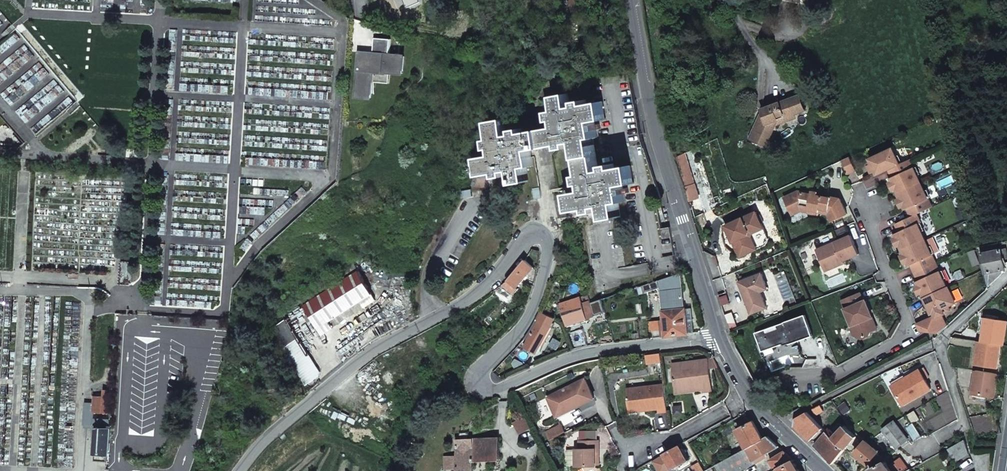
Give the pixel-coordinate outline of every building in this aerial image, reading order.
[(360,54),(356,98),(371,99),(373,73),(403,75),(405,57),(390,56),(391,41),(375,40),(374,55),(360,54)] [(567,194),(570,211),(587,208),(588,212),(596,211),(595,206),(603,205),(606,219),(620,217),(617,202),(624,201),(623,193),(622,188),(621,185),(634,183),(631,165),(621,167),(621,170),(614,172),(613,164),(604,165),(605,170),(598,171),(592,138),(597,137),(595,130),(595,126),(594,126),(593,121),(605,119),(602,101),(593,103),(593,106),(586,108),(584,100),(575,101),(576,106),(569,107),(567,94),(552,96),(555,110),(547,112),(549,121),(553,120),(555,127),(542,129),(546,147),(558,144),(559,149),(568,147),(567,143),(575,141),(580,175),(576,176),(577,184),(582,184),(583,191),(567,194)] [(778,119),(804,110),(800,96),(762,110),(765,115),(757,130),(754,129),(750,138),(765,145),(778,119)] [(546,147),(542,129),(529,132),(529,135),(522,136),(520,129),(512,130),(513,135),(506,136),(502,120),(485,123),(488,140),(484,141),(485,149),(490,149),(491,156),(474,159),(477,176),(488,174),(488,172),(495,170),(495,178),(504,176),(503,172),(511,170),(513,184),(527,181),(525,167),(532,166),(529,150),(546,147)] [(889,167),(900,162),(893,146),(870,157),(872,161),(875,169),(877,172),(889,167)] [(855,169),(850,156),(842,160),(846,174),(855,169)] [(896,187),(898,192),(921,182),(910,157),(900,162),(889,167),(893,175),(891,176),(893,179),(896,187)] [(932,206),(921,182),(898,192),(901,198),(904,205),(905,208),(907,207),(910,215),(916,213),(932,206)] [(534,199),(542,198),(539,187),(532,189),(534,199)] [(461,197),(472,196),(471,188),(460,189),(461,197)] [(784,196),(790,210),(799,206),(799,204),(801,203),(808,205),(807,210),(818,212),(819,210),(827,212),(830,219),(845,212),(839,198),(822,194),(818,193),(818,190),(798,189),(784,196)] [(799,206),(790,210),(791,213),(801,209),(807,210),(808,205),(801,203),(799,204),(799,206)] [(727,225),(740,256),(766,245),(769,238),(758,212),(727,225)] [(920,221),(916,213),(910,215),(895,222),(898,230),(893,232),(895,236),(898,243),(900,248),(923,238),(917,222),(920,221)] [(669,227),(660,228),(661,239),(670,238),(669,227)] [(814,248),(822,266),(838,259),(838,260),(839,260),(857,253),(849,234),(814,248)] [(924,239),(930,253),(938,250),(931,236),(924,239)] [(924,239),(923,238),(900,248),(902,253),(906,261),(907,264),(909,263),(913,271),(934,262),(930,253),(924,239)] [(1006,269),(1006,263),(1003,263),(1002,259),(1006,258),(1004,254),(1006,253),(1005,248),(981,254),(989,287),(1006,269)] [(822,266),(823,269),(840,262),(839,260),(838,260),(838,259),(822,266)] [(508,281),(517,288),(534,268),(525,260),(508,281)] [(944,286),(934,262),(913,271),(916,280),(914,280),(916,284),(919,292),(921,296),(944,286)] [(383,286),(390,290),(397,279),(391,275),(392,273),(387,269),(389,266),(385,264),(380,271),(384,274),(382,277),(387,280),(383,286)] [(317,336),(322,333),(333,326),(329,321),(360,301),(364,307),(375,300),(353,266),(300,300),(312,318),(307,321),(317,336)] [(770,288),(764,272),(744,279),(751,300),(749,301),(753,312),(768,306),(763,290),(770,288)] [(660,288),(663,311),(685,309),(681,273),(643,286),(646,293),(660,288)] [(751,300),(744,279),(741,280),(749,301),(751,300)] [(503,286),(514,295),(519,289),(517,288),(508,281),(503,286)] [(945,286),(944,286),(921,296),(920,297),(923,304),(924,303),(928,313),(930,312),(932,317),(941,313),(939,308),(953,302),(945,286)] [(858,291),(839,298),(849,323),(847,326),(850,333),(858,336),(866,333),(867,330),(874,327),(871,319),(868,320),(867,315),(869,314),(863,299),(861,300),(858,291)] [(582,298),(588,319),(595,316),(591,303),(588,295),(582,298)] [(582,298),(561,304),(568,325),(588,319),(582,298)] [(329,321),(333,326),(364,307),(360,301),(329,321)] [(685,309),(688,333),(694,332),(691,308),(685,309)] [(663,311),(666,336),(688,333),(685,309),(663,311)] [(526,348),(537,354),(555,318),(540,311),(533,326),(525,338),(530,340),(526,348)] [(816,335),(809,315),(758,332),(764,348),(785,341),(786,345),(816,335)] [(321,374),(286,318),(270,328),(307,387),(320,378),(321,374)] [(982,342),(1000,345),(1003,345),(1006,324),(1006,321),(986,318),(982,342)] [(980,341),(975,365),(996,369),(1000,345),(982,342),(980,341)] [(718,367),(714,359),(709,360),(710,368),(718,367)] [(690,387),(702,385),(703,390),(703,392),(712,391),(710,368),(709,360),(677,364),(678,372),(673,373),(676,393),(691,391),(690,387)] [(894,388),(904,404),(931,389),(921,370),(908,377),(909,380),(894,388)] [(976,371),(973,395),(993,398),(997,374),(976,371)] [(893,385),(894,388),(909,380),(908,377),(893,385)] [(584,379),(547,397),(556,416),(593,398),(584,379)] [(645,409),(658,407),(659,411),(667,410),(664,383),(626,387),(628,407),(644,406),(645,409)] [(97,430),(111,430),(112,390),(104,389),(104,396),(95,396),(95,403),(87,403),(85,424),(98,425),(97,430)] [(808,440),(810,441),(823,428),(808,412),(796,418),(794,426),(808,440)] [(738,429),(748,447),(763,439),(753,421),(738,429)] [(873,437),(884,450),(894,443),(897,447),(908,439),(895,421),(883,429),(884,430),(873,437)] [(906,427),(914,440),(921,436),(913,424),(906,427)] [(546,433),(550,440),(565,432),(561,425),(546,433)] [(856,436),(844,426),(833,438),(844,451),(856,436)] [(96,453),(110,453),(111,430),(97,430),(96,453)] [(581,432),(582,440),(597,440),(597,432),(581,432)] [(815,446),(834,464),(844,451),(833,438),(827,432),(815,446)] [(763,439),(748,447),(755,460),(779,446),(777,445),(768,436),(763,439)] [(475,460),(501,458),(500,438),(457,441),(459,470),(475,468),(475,460)] [(595,455),(595,448),(599,448),(599,440),(597,440),(582,440),(579,440),(579,448),(576,448),(576,450),(576,464),(576,466),(596,465),(595,455)] [(863,464),(867,467),(880,451),(866,440),(855,454),(864,462),(863,464)] [(948,449),(955,461),(969,453),(964,440),(948,449)] [(664,453),(673,469),(690,459),(681,444),(664,453)] [(718,464),(722,470),(737,470),(755,461),(755,460),(748,447),(718,464)] [(576,464),(576,450),(566,450),(567,465),(576,464)] [(784,451),(770,460),(775,470),(780,468),(794,460),(784,451)] [(96,461),(110,461),(110,453),(96,453),(96,461)] [(654,459),(661,470),(669,470),(673,469),(664,453),(654,459)] [(892,470),(905,470),(899,459),(889,467),(892,470)] [(782,470),(801,470),(796,464),(794,460),(780,468),(782,470)] [(889,467),(886,460),(871,470),(892,470),(889,467)]
